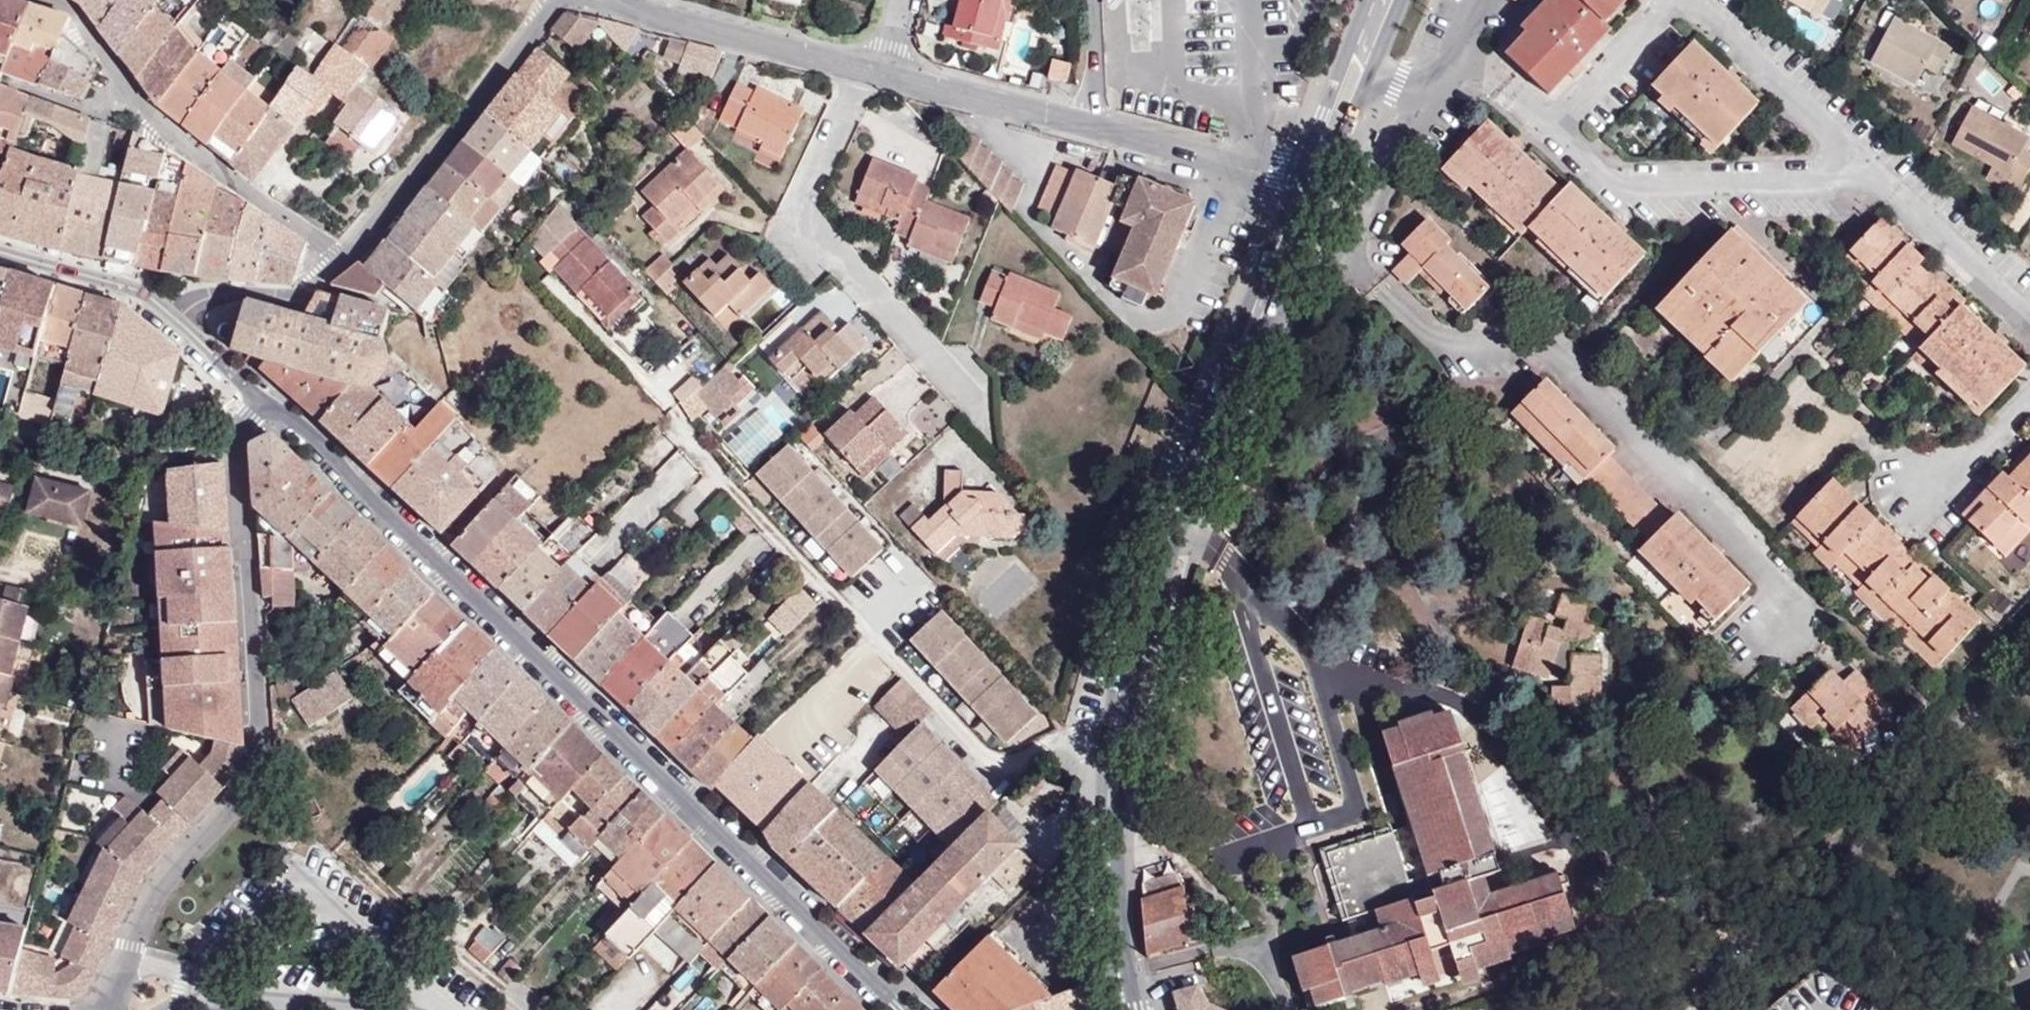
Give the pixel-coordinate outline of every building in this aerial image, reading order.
[(4,72),(16,42),(31,7),(9,0),(0,0),(0,82),(4,72)] [(81,2),(101,27),(122,0),(82,0),(81,2)] [(101,27),(123,55),(151,12),(159,0),(122,0),(101,27)] [(294,128),(308,103),(325,114),(337,99),(351,109),(366,88),(400,42),(381,26),(392,11),(375,0),(374,0),(316,78),(301,65),(282,92),(270,108),(294,128)] [(340,0),(322,0),(321,2),(334,9),(340,0)] [(980,0),(932,0),(930,11),(938,16),(935,28),(927,26),(924,38),(979,52),(982,42),(971,39),(980,0)] [(992,3),(981,0),(980,0),(971,39),(982,42),(992,3)] [(1569,1),(1568,0),(1554,0),(1501,57),(1509,65),(1569,1)] [(1627,0),(1568,0),(1569,1),(1600,27),(1627,0)] [(1817,21),(1828,0),(1778,0),(1817,21)] [(1543,98),(1607,33),(1600,27),(1569,1),(1509,65),(1543,98)] [(71,18),(31,7),(16,42),(52,62),(65,35),(71,18)] [(570,9),(555,29),(581,47),(600,23),(596,18),(570,9)] [(151,12),(123,55),(138,78),(176,28),(151,12)] [(1930,71),(1943,43),(1930,37),(1926,45),(1905,34),(1909,27),(1886,15),(1862,62),(1908,84),(1918,64),(1930,71)] [(633,26),(596,18),(600,23),(620,46),(633,26)] [(1747,88),(1680,23),(1638,65),(1679,106),(1674,111),(1700,136),(1747,88)] [(230,25),(215,31),(222,48),(237,41),(230,25)] [(1930,37),(1909,27),(1905,34),(1926,45),(1930,37)] [(176,28),(138,78),(158,104),(194,53),(176,28)] [(291,59),(301,40),(290,32),(278,50),(291,59)] [(99,64),(65,35),(52,62),(90,83),(99,64)] [(715,79),(724,49),(672,36),(665,64),(681,69),(678,80),(706,87),(709,78),(715,79)] [(264,65),(276,49),(260,37),(249,53),(264,65)] [(40,86),(52,62),(16,42),(4,72),(40,86)] [(487,116),(540,160),(590,98),(568,79),(574,70),(543,43),(487,116)] [(221,72),(194,53),(158,104),(184,124),(221,72)] [(1068,82),(1073,63),(1053,59),(1049,78),(1068,82)] [(229,60),(221,72),(184,124),(208,143),(246,91),(234,84),(245,73),(229,60)] [(79,100),(90,83),(52,62),(40,86),(79,100)] [(259,75),(246,91),(208,143),(231,163),(270,108),(282,92),(259,75)] [(2,177),(10,151),(23,114),(28,99),(19,97),(13,89),(0,84),(0,176),(2,177)] [(780,159),(802,110),(754,88),(753,92),(735,84),(720,113),(738,120),(734,130),(761,141),(758,149),(780,159)] [(366,88),(351,109),(342,127),(363,142),(382,156),(410,119),(366,88)] [(28,99),(23,114),(73,130),(66,167),(10,151),(2,177),(0,185),(0,233),(26,240),(61,250),(88,117),(28,99)] [(1549,176),(1475,102),(1430,146),(1442,159),(1450,152),(1465,168),(1475,179),(1509,215),(1511,212),(1519,206),(1549,176)] [(2022,144),(2027,136),(2009,125),(1970,103),(1947,140),(1989,164),(2006,174),(2019,182),(2029,163),(2029,148),(2022,144)] [(294,128),(270,108),(231,163),(254,181),(294,128)] [(698,133),(681,114),(667,128),(683,146),(698,133)] [(487,116),(466,143),(520,186),(540,160),(487,116)] [(1926,123),(1913,116),(1907,127),(1920,134),(1926,123)] [(105,260),(121,185),(97,181),(106,124),(88,117),(61,250),(85,255),(105,260)] [(363,142),(342,127),(329,143),(352,158),(363,142)] [(120,147),(128,150),(131,132),(124,129),(120,147)] [(122,263),(139,265),(166,152),(131,132),(128,150),(121,185),(105,260),(122,263)] [(466,143),(446,167),(502,208),(520,186),(466,143)] [(700,165),(683,146),(679,150),(696,168),(700,165)] [(690,208),(715,182),(700,165),(696,168),(679,150),(637,191),(650,205),(638,218),(662,244),(674,231),(667,224),(686,205),(690,208)] [(150,267),(165,270),(177,211),(187,164),(166,152),(139,265),(150,267)] [(1465,168),(1450,152),(1442,159),(1457,175),(1465,168)] [(966,209),(920,192),(924,180),(911,175),(912,170),(865,155),(850,202),(896,219),(893,227),(906,232),(903,242),(950,258),(966,209)] [(1154,293),(1194,202),(1187,189),(1155,180),(1152,183),(1150,188),(1136,184),(1136,182),(1101,169),(1098,175),(1077,168),(1076,171),(1054,163),(1037,209),(1057,216),(1053,228),(1094,243),(1111,204),(1126,210),(1121,221),(1134,226),(1112,277),(1149,292),(1154,293)] [(177,211),(208,219),(214,191),(217,190),(218,184),(187,164),(177,211)] [(2003,179),(2006,174),(1989,164),(1986,169),(2003,179)] [(434,192),(482,233),(502,208),(446,167),(427,190),(434,192)] [(1629,241),(1557,168),(1549,176),(1519,206),(1576,264),(1569,271),(1567,273),(1582,288),(1629,241)] [(2016,186),(2019,182),(2006,174),(2003,179),(2016,186)] [(1150,188),(1152,183),(1141,179),(1136,182),(1136,184),(1150,188)] [(1509,215),(1475,179),(1467,186),(1502,222),(1509,215)] [(694,212),(719,187),(715,182),(690,208),(694,212)] [(231,280),(246,205),(217,190),(214,191),(208,219),(197,275),(231,280)] [(408,216),(460,262),(482,233),(434,192),(427,190),(408,216)] [(245,281),(257,282),(261,256),(267,219),(246,205),(231,280),(245,281)] [(1576,264),(1519,206),(1511,212),(1569,271),(1576,264)] [(533,246),(560,214),(556,210),(529,242),(533,246)] [(1642,292),(1716,371),(1792,298),(1767,271),(1750,252),(1759,243),(1728,210),(1642,292)] [(1979,409),(2025,363),(1964,301),(1971,294),(1953,277),(1947,282),(1924,260),(1930,255),(1886,210),(1850,246),(1868,264),(1862,269),(1882,289),(1901,308),(1896,313),(1908,324),(1913,319),(1928,335),(1922,341),(1972,391),(1966,396),(1979,409)] [(197,275),(208,219),(177,211),(165,270),(183,273),(197,275)] [(551,253),(574,228),(560,214),(533,246),(547,258),(551,253)] [(1453,239),(1426,214),(1399,241),(1409,250),(1390,269),(1406,284),(1417,273),(1425,264),(1470,307),(1483,295),(1488,300),(1501,287),(1470,257),(1466,261),(1447,244),(1453,239)] [(387,243),(445,289),(465,266),(460,262),(408,216),(387,243)] [(299,265),(305,245),(267,219),(261,256),(299,265)] [(634,289),(574,228),(551,253),(562,265),(556,272),(581,295),(586,289),(612,313),(634,289)] [(415,311),(426,322),(448,292),(445,289),(387,243),(364,268),(360,263),(329,286),(373,295),(383,285),(407,306),(402,309),(408,315),(415,311)] [(1776,262),(1759,243),(1750,252),(1767,271),(1776,262)] [(1868,264),(1850,246),(1844,252),(1862,269),(1868,264)] [(652,280),(667,266),(669,263),(660,254),(643,271),(652,280)] [(740,284),(732,275),(737,271),(740,268),(726,254),(715,264),(708,256),(681,282),(710,315),(723,303),(735,314),(767,284),(754,271),(745,279),(740,284)] [(292,284),(299,265),(261,256),(257,282),(292,284)] [(1051,303),(1057,286),(1007,264),(1004,270),(990,264),(979,293),(992,299),(988,310),(1011,320),(1014,314),(1041,326),(1058,333),(1067,310),(1051,303)] [(1470,307),(1425,264),(1417,273),(1462,316),(1470,307)] [(661,290),(677,276),(667,266),(652,280),(661,290)] [(14,272),(0,269),(0,320),(14,272)] [(745,279),(737,271),(732,275),(740,284),(745,279)] [(30,379),(56,288),(34,280),(14,272),(0,320),(0,370),(30,379)] [(1143,307),(1149,292),(1112,277),(1108,287),(1123,292),(1121,298),(1143,307)] [(665,294),(672,287),(669,283),(661,290),(665,294)] [(58,371),(60,384),(89,297),(73,293),(56,288),(30,379),(27,391),(37,393),(46,367),(58,371)] [(611,328),(641,296),(634,289),(612,313),(586,289),(581,295),(579,297),(611,328)] [(1897,304),(1882,289),(1876,295),(1891,310),(1897,304)] [(305,317),(244,300),(240,317),(227,315),(221,337),(232,340),(229,348),(246,353),(358,384),(361,384),(386,372),(392,360),(395,359),(383,335),(388,310),(318,293),(311,305),(305,317)] [(1754,364),(1767,375),(1825,309),(1807,293),(1736,374),(1741,379),(1754,364)] [(98,394),(128,309),(109,303),(89,297),(60,384),(79,389),(98,394)] [(834,340),(824,331),(829,325),(833,321),(818,305),(766,356),(792,383),(807,367),(814,375),(821,381),(853,350),(839,335),(834,340)] [(199,369),(128,309),(98,394),(182,415),(199,369)] [(383,335),(395,359),(426,339),(426,322),(415,311),(408,315),(405,316),(388,310),(383,335)] [(1041,326),(1014,314),(1011,320),(1039,332),(1041,326)] [(1928,335),(1913,319),(1908,324),(1922,341),(1928,335)] [(839,335),(829,325),(824,331),(834,340),(839,335)] [(320,421),(358,384),(246,353),(320,421)] [(358,384),(320,421),(370,464),(406,427),(413,433),(441,403),(395,359),(392,360),(386,372),(374,380),(361,384),(358,384)] [(739,406),(754,392),(750,388),(740,376),(738,378),(726,364),(694,393),(724,425),(742,410),(739,406)] [(799,390),(814,375),(807,367),(792,383),(799,390)] [(753,384),(738,372),(737,373),(740,376),(750,388),(753,384)] [(1616,449),(1549,381),(1540,389),(1609,456),(1616,449)] [(79,389),(60,384),(57,398),(52,428),(69,428),(79,389)] [(1585,479),(1609,456),(1540,389),(1518,411),(1585,479)] [(57,398),(27,391),(18,414),(52,428),(57,398)] [(768,394),(722,439),(747,465),(794,420),(768,394)] [(886,449),(904,431),(871,397),(852,415),(849,411),(823,437),(863,476),(888,452),(886,449)] [(660,408),(650,399),(639,410),(649,420),(660,408)] [(406,427),(370,464),(393,485),(458,422),(441,403),(413,433),(406,427)] [(1585,479),(1518,411),(1512,416),(1577,487),(1585,479)] [(458,422),(393,485),(443,532),(481,490),(484,474),(480,470),(493,456),(458,422)] [(658,440),(665,433),(659,427),(652,434),(658,440)] [(821,444),(816,440),(820,436),(811,427),(798,438),(812,452),(821,444)] [(269,433),(252,446),(257,487),(265,476),(291,450),(269,433)] [(163,447),(148,436),(144,453),(163,447)] [(2007,467),(2002,461),(1957,505),(1999,547),(2023,525),(2028,528),(2029,526),(2029,445),(2007,467)] [(886,550),(788,447),(757,477),(856,579),(886,550)] [(309,467),(291,450),(265,476),(285,497),(309,467)] [(689,459),(681,450),(673,459),(682,467),(689,459)] [(1671,517),(1609,456),(1585,479),(1646,542),(1671,517)] [(230,529),(224,462),(170,467),(175,522),(230,529)] [(307,519),(332,492),(309,467),(285,497),(307,519)] [(980,523),(985,502),(964,501),(957,490),(958,469),(940,469),(940,499),(942,505),(927,518),(924,515),(910,528),(935,553),(963,526),(971,517),(980,523)] [(522,473),(454,542),(475,563),(516,521),(526,510),(554,536),(574,517),(554,499),(551,501),(522,473)] [(1823,538),(1862,501),(1836,474),(1799,507),(1814,524),(1811,526),(1823,538)] [(265,476),(257,487),(259,507),(266,516),(285,497),(265,476)] [(83,526),(91,491),(36,477),(28,513),(83,526)] [(16,485),(0,481),(0,513),(9,516),(16,485)] [(985,502),(988,492),(957,490),(964,501),(985,502)] [(333,546),(359,518),(332,492),(307,519),(291,537),(298,544),(317,563),(333,546)] [(1028,520),(1021,512),(1011,512),(993,493),(985,502),(980,523),(978,528),(1020,534),(1028,520)] [(307,519),(285,497),(266,516),(259,507),(262,533),(291,537),(307,519)] [(757,529),(728,498),(717,510),(746,539),(757,529)] [(910,528),(924,515),(912,501),(897,514),(910,528)] [(1839,554),(1877,516),(1862,501),(1823,538),(1839,554)] [(1750,585),(1677,511),(1646,542),(1675,573),(1667,581),(1679,594),(1687,585),(1718,617),(1750,585)] [(606,544),(629,521),(618,512),(596,534),(606,544)] [(583,517),(578,513),(504,589),(527,611),(578,556),(562,541),(583,517)] [(1863,578),(1901,542),(1877,516),(1839,554),(1863,578)] [(978,528),(980,523),(971,517),(963,526),(978,528)] [(175,522),(145,518),(149,630),(128,631),(124,717),(217,738),(243,744),(242,714),(230,529),(175,522)] [(333,546),(362,573),(390,545),(359,518),(333,546)] [(504,589),(545,546),(516,521),(475,563),(504,589)] [(1823,538),(1811,526),(1807,532),(1818,543),(1823,538)] [(298,544),(291,537),(262,533),(262,569),(298,574),(298,544)] [(1839,554),(1823,538),(1818,543),(1834,559),(1839,554)] [(1675,573),(1646,542),(1637,551),(1667,581),(1675,573)] [(1879,594),(1917,558),(1901,542),(1863,578),(1879,594)] [(578,556),(527,611),(550,633),(603,578),(586,562),(598,550),(590,543),(578,556)] [(361,622),(413,568),(390,545),(362,573),(345,589),(336,598),(361,622)] [(345,589),(362,573),(333,546),(317,563),(345,589)] [(1863,578),(1839,554),(1834,559),(1857,583),(1863,578)] [(1895,611),(1933,574),(1917,558),(1879,594),(1895,611)] [(386,644),(436,592),(413,568),(361,622),(364,625),(349,633),(364,649),(368,645),(377,637),(386,644)] [(297,598),(298,574),(262,569),(267,610),(278,609),(278,598),(297,598)] [(1911,626),(1948,591),(1933,574),(1895,611),(1911,626)] [(631,603),(603,578),(550,633),(580,659),(621,614),(631,603)] [(1879,594),(1863,578),(1857,583),(1873,599),(1879,594)] [(21,640),(29,608),(35,607),(37,592),(5,585),(4,599),(0,598),(0,635),(21,640)] [(1718,617),(1687,585),(1679,594),(1710,626),(1718,617)] [(1674,616),(1686,606),(1672,590),(1660,600),(1674,616)] [(1925,641),(1963,606),(1948,591),(1911,626),(1925,641)] [(407,683),(468,623),(436,592),(386,644),(378,651),(407,683)] [(1609,704),(1606,653),(1594,655),(1605,627),(1591,623),(1598,604),(1566,592),(1557,616),(1572,622),(1567,634),(1555,630),(1556,624),(1534,615),(1521,667),(1557,679),(1560,670),(1578,675),(1579,684),(1579,706),(1609,704)] [(1895,611),(1879,594),(1873,599),(1890,616),(1895,611)] [(1942,658),(1978,622),(1963,606),(1925,641),(1942,658)] [(645,637),(647,639),(605,684),(629,705),(697,636),(670,611),(645,637)] [(1911,626),(1895,611),(1890,616),(1906,632),(1911,626)] [(912,642),(1010,744),(1040,715),(942,613),(912,642)] [(645,637),(621,614),(580,659),(605,684),(647,639),(645,637)] [(686,679),(644,721),(657,735),(709,683),(748,644),(736,633),(746,624),(744,620),(703,661),(692,671),(686,679)] [(449,705),(497,653),(468,623),(407,683),(398,692),(449,739),(466,720),(449,705)] [(1925,641),(1911,626),(1906,632),(1919,646),(1925,641)] [(703,632),(697,636),(629,705),(644,721),(686,679),(677,671),(683,664),(692,671),(703,661),(698,656),(714,641),(703,632)] [(19,645),(21,640),(0,635),(0,640),(19,645)] [(386,644),(377,637),(368,645),(378,651),(386,644)] [(9,692),(15,675),(10,670),(19,645),(0,640),(0,689),(9,692)] [(1942,658),(1925,641),(1919,646),(1936,663),(1942,658)] [(482,723),(524,676),(497,653),(449,705),(466,720),(476,730),(482,723)] [(763,660),(723,697),(677,750),(693,768),(734,728),(744,718),(738,713),(777,673),(763,660)] [(1875,710),(1887,697),(1850,661),(1838,674),(1826,687),(1813,674),(1785,702),(1806,723),(1811,716),(1820,707),(1855,740),(1880,715),(1875,710)] [(1826,687),(1838,674),(1826,661),(1813,674),(1826,687)] [(293,697),(306,718),(339,695),(326,674),(293,697)] [(524,676),(482,723),(507,744),(548,699),(524,676)] [(933,709),(900,676),(871,705),(904,740),(920,722),(933,709)] [(723,697),(709,683),(657,735),(677,750),(723,697)] [(1579,706),(1579,684),(1558,685),(1559,707),(1579,706)] [(9,692),(0,689),(0,711),(1,704),(6,705),(9,692)] [(519,780),(573,722),(548,699),(507,744),(486,768),(496,775),(503,767),(519,780)] [(1511,856),(1480,753),(1483,751),(1471,705),(1400,725),(1423,816),(1341,839),(1359,923),(1318,935),(1318,949),(1331,997),(1362,990),(1359,975),(1384,969),(1386,975),(1423,965),(1424,967),(1465,957),(1466,961),(1491,956),(1489,948),(1522,939),(1522,933),(1586,915),(1573,870),(1506,888),(1500,868),(1512,865),(1511,856)] [(1855,740),(1820,707),(1811,716),(1846,749),(1855,740)] [(564,798),(606,755),(573,722),(519,780),(512,788),(544,819),(564,798)] [(1000,805),(920,722),(904,740),(875,770),(952,851),(989,815),(1000,805)] [(756,746),(734,728),(693,768),(714,788),(719,783),(756,746)] [(239,767),(243,744),(217,738),(212,752),(202,766),(183,748),(163,769),(172,777),(159,792),(163,796),(188,820),(239,767)] [(762,739),(756,746),(719,783),(767,830),(809,783),(762,739)] [(475,756),(462,746),(454,756),(464,766),(475,756)] [(584,819),(627,775),(606,755),(564,798),(584,819)] [(584,855),(644,793),(627,775),(584,819),(564,798),(544,819),(534,830),(572,867),(584,855)] [(512,788),(504,781),(496,788),(496,792),(485,800),(494,809),(512,788)] [(837,810),(809,783),(767,830),(775,844),(791,858),(815,833),(837,810)] [(607,863),(611,868),(614,872),(668,814),(644,793),(584,855),(598,866),(607,856),(612,860),(607,863)] [(174,836),(147,813),(129,797),(122,796),(112,809),(120,815),(98,842),(104,847),(139,874),(174,836)] [(174,836),(188,820),(163,796),(147,813),(174,836)] [(952,851),(918,884),(871,934),(901,963),(906,958),(922,972),(966,928),(952,914),(992,876),(1005,890),(1036,861),(1023,848),(1042,827),(1028,813),(1014,799),(993,819),(989,815),(952,851)] [(837,810),(815,833),(864,880),(839,903),(871,934),(918,884),(837,810)] [(633,904),(693,838),(668,814),(614,872),(606,880),(633,904)] [(864,880),(815,833),(791,858),(839,903),(864,880)] [(658,929),(718,864),(693,838),(633,904),(594,947),(620,971),(658,929)] [(45,857),(0,845),(0,990),(12,992),(27,943),(45,857)] [(139,874),(104,847),(85,888),(126,907),(139,874)] [(700,954),(751,897),(718,864),(658,929),(692,963),(700,954)] [(1210,939),(1206,901),(1188,902),(1187,890),(1181,877),(1180,872),(1144,881),(1145,898),(1142,900),(1146,952),(1210,939)] [(126,907),(85,888),(69,921),(111,942),(126,907)] [(723,968),(771,917),(751,897),(700,954),(721,970),(723,968)] [(758,987),(800,946),(771,917),(723,968),(741,984),(748,977),(758,987)] [(97,972),(111,942),(69,921),(62,921),(49,949),(97,972)] [(464,945),(483,960),(502,936),(483,921),(464,945)] [(1000,930),(938,990),(959,1009),(1019,1009),(1062,993),(1000,930)] [(88,987),(97,972),(49,949),(27,943),(12,992),(74,996),(88,987)] [(820,966),(800,946),(758,987),(750,994),(767,1009),(781,1009),(784,1007),(820,966)] [(795,1009),(830,1009),(847,993),(820,966),(784,1007),(786,1009),(788,1009),(791,1007),(795,1009)] [(1065,992),(1062,993),(1019,1009),(1088,1009),(1086,985),(1065,992)] [(1215,1005),(1206,990),(1182,997),(1186,1009),(1224,1009),(1215,1005)] [(847,993),(830,1009),(865,1009),(847,993)]
